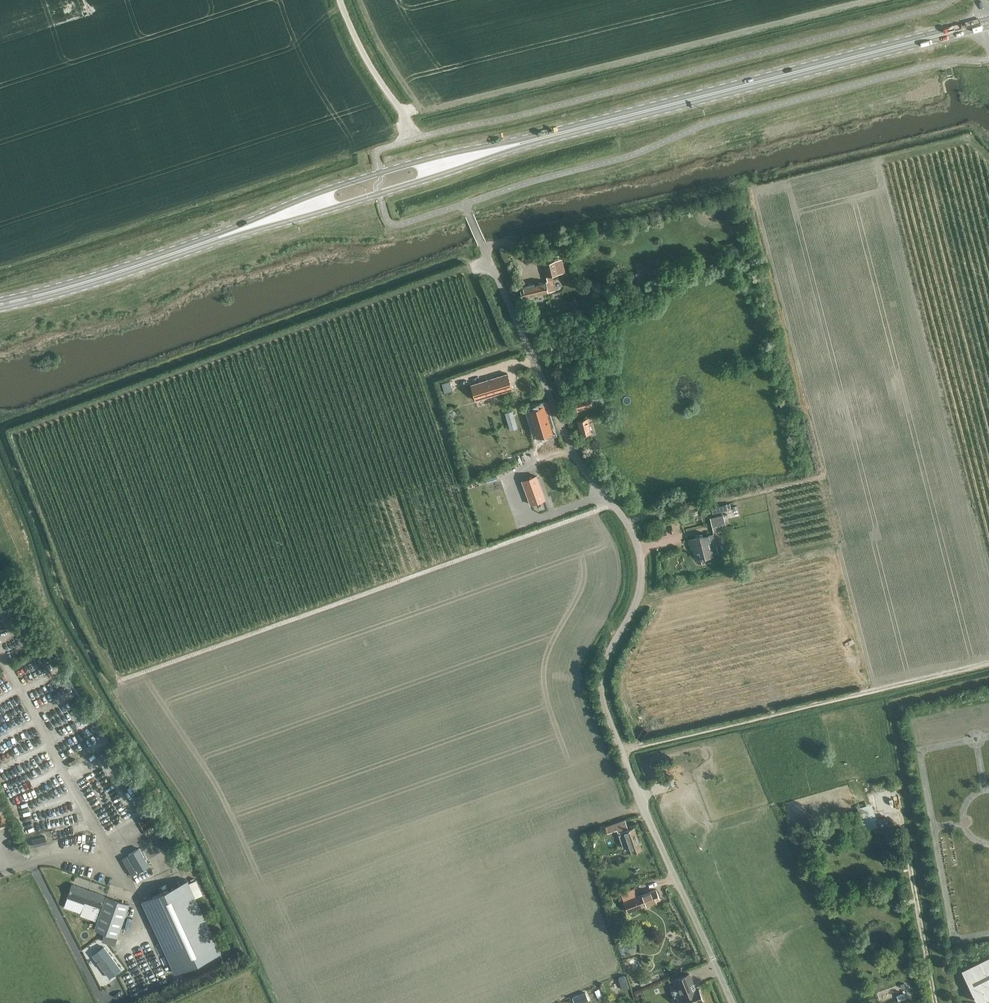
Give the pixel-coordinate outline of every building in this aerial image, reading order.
[(540,251),(543,264),(547,281),(519,288),(521,297),(555,290),(552,276),(565,273),(562,260),(556,261),(553,248),(540,251)] [(642,284),(639,274),(632,276),(634,286),(642,284)] [(507,373),(471,384),(475,399),(512,388),(507,373)] [(449,380),(442,382),(445,392),(452,390),(449,380)] [(574,410),(592,405),(589,396),(572,401),(574,410)] [(528,410),(536,436),(552,432),(544,405),(528,410)] [(581,433),(590,431),(586,417),(577,419),(581,433)] [(536,475),(522,480),(530,503),(544,498),(536,475)] [(724,518),(711,520),(713,530),(726,527),(724,518)] [(698,557),(713,554),(708,534),(689,539),(692,548),(695,547),(698,557)] [(632,853),(642,849),(634,827),(628,829),(625,820),(605,827),(607,833),(617,829),(623,846),(629,844),(632,853)] [(34,846),(47,843),(45,836),(32,839),(34,846)] [(175,973),(220,952),(187,879),(142,900),(175,973)] [(95,920),(100,908),(104,895),(72,883),(67,896),(84,902),(80,914),(95,920)] [(659,899),(655,890),(637,897),(634,887),(620,892),(627,911),(659,899)] [(117,937),(129,904),(106,896),(94,929),(117,937)] [(120,970),(102,949),(91,957),(109,979),(120,970)] [(961,970),(977,1001),(986,990),(988,988),(988,956),(961,970)] [(672,989),(675,996),(678,995),(681,1002),(699,1002),(703,1001),(697,986),(692,988),(690,984),(693,982),(689,973),(673,979),(676,988),(672,989)]
